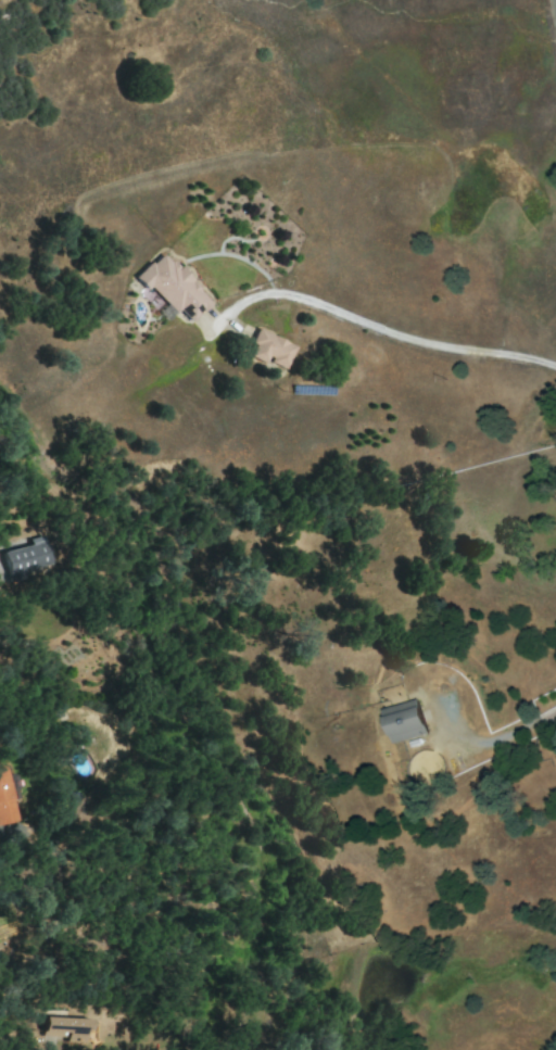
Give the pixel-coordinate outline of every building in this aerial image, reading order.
[(189,322),(210,302),(160,251),(135,276),(172,315),(177,311),(189,322)] [(249,344),(253,345),(248,357),(266,365),(267,362),(285,370),(295,346),(255,329),(249,344)] [(28,545),(1,552),(9,582),(22,578),(20,573),(50,565),(42,536),(27,540),(28,545)] [(382,709),(392,744),(426,734),(417,700),(382,709)] [(16,821),(2,759),(0,760),(0,825),(16,821)] [(82,1048),(82,1031),(90,1032),(90,1020),(42,1018),(41,1036),(64,1038),(64,1047),(82,1048)]
